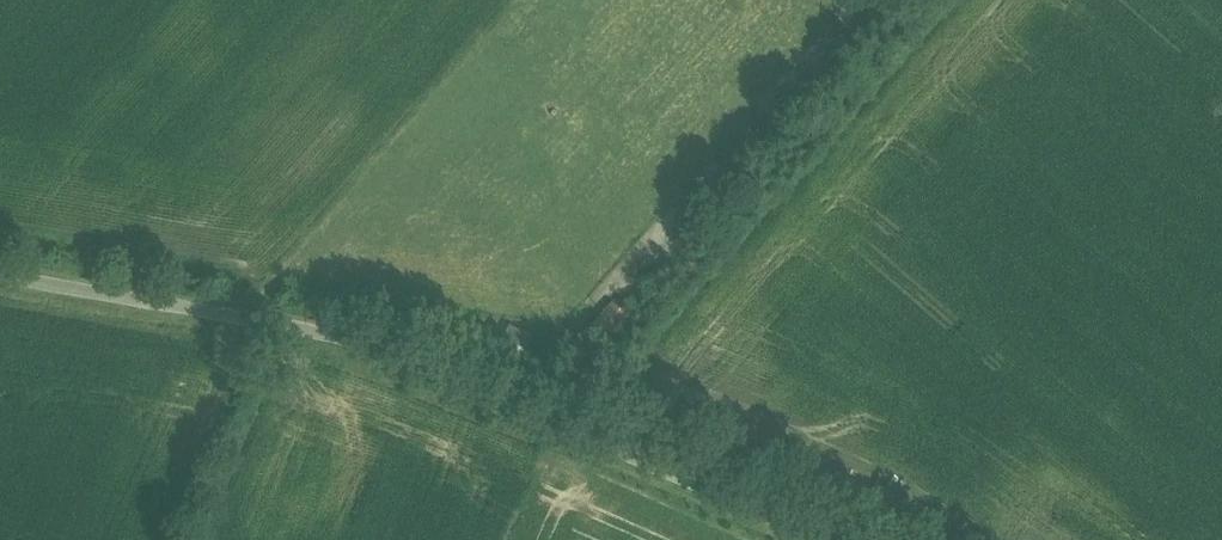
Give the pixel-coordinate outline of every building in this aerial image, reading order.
[(616,306),(596,329),(611,342),(631,320),(616,306)]
